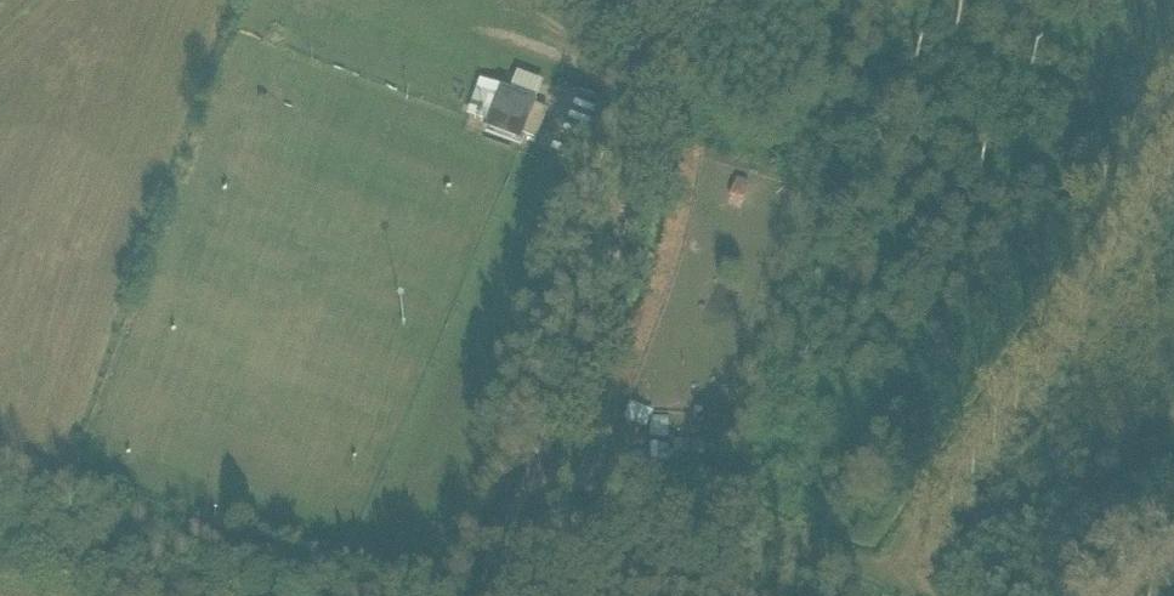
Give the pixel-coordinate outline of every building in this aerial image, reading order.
[(536,99),(500,87),(485,129),(521,141),(536,99)] [(732,195),(752,203),(760,187),(740,178),(732,195)] [(650,426),(654,407),(630,402),(626,421),(650,426)]
